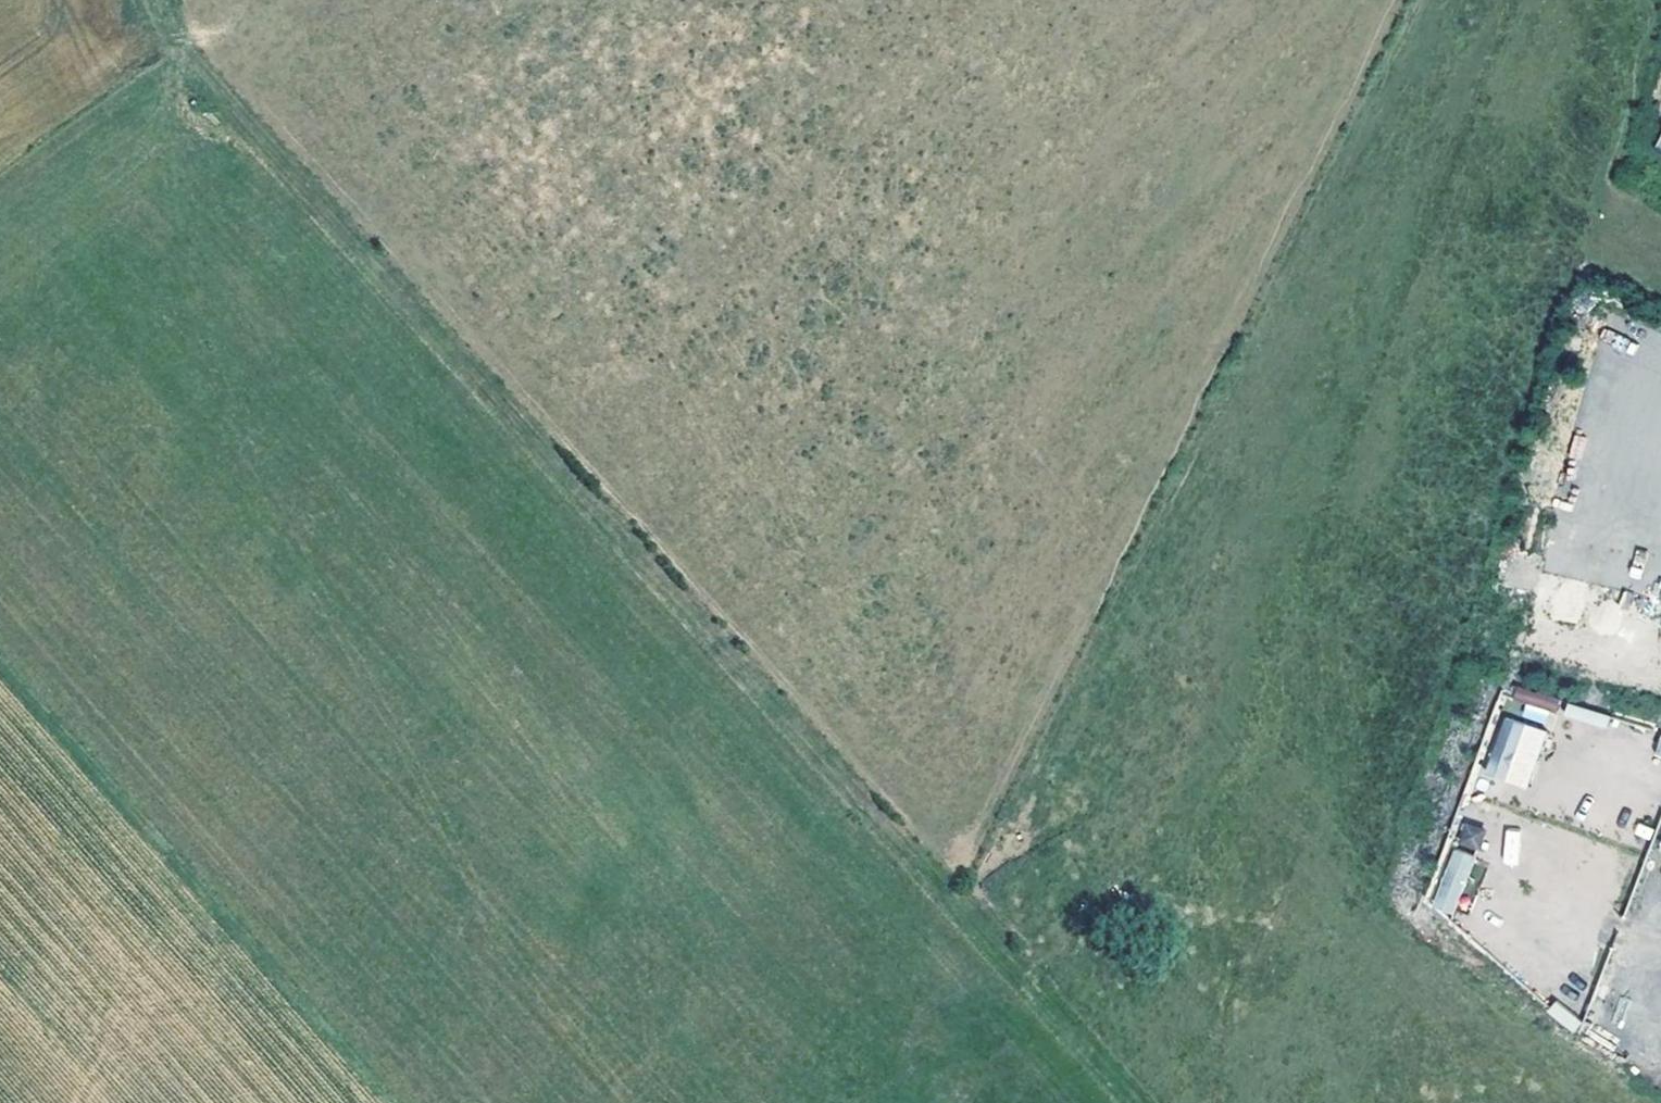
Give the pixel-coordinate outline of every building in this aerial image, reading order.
[(1565,706),(1564,719),(1606,725),(1608,712),(1565,706)] [(1529,789),(1545,729),(1500,717),(1485,777),(1529,789)] [(1456,843),(1477,851),(1485,829),(1464,822),(1456,843)] [(1518,866),(1521,829),(1505,828),(1502,865),(1518,866)] [(1453,848),(1429,907),(1452,916),(1476,857),(1453,848)] [(1555,1000),(1545,1012),(1572,1033),(1581,1021),(1555,1000)]
